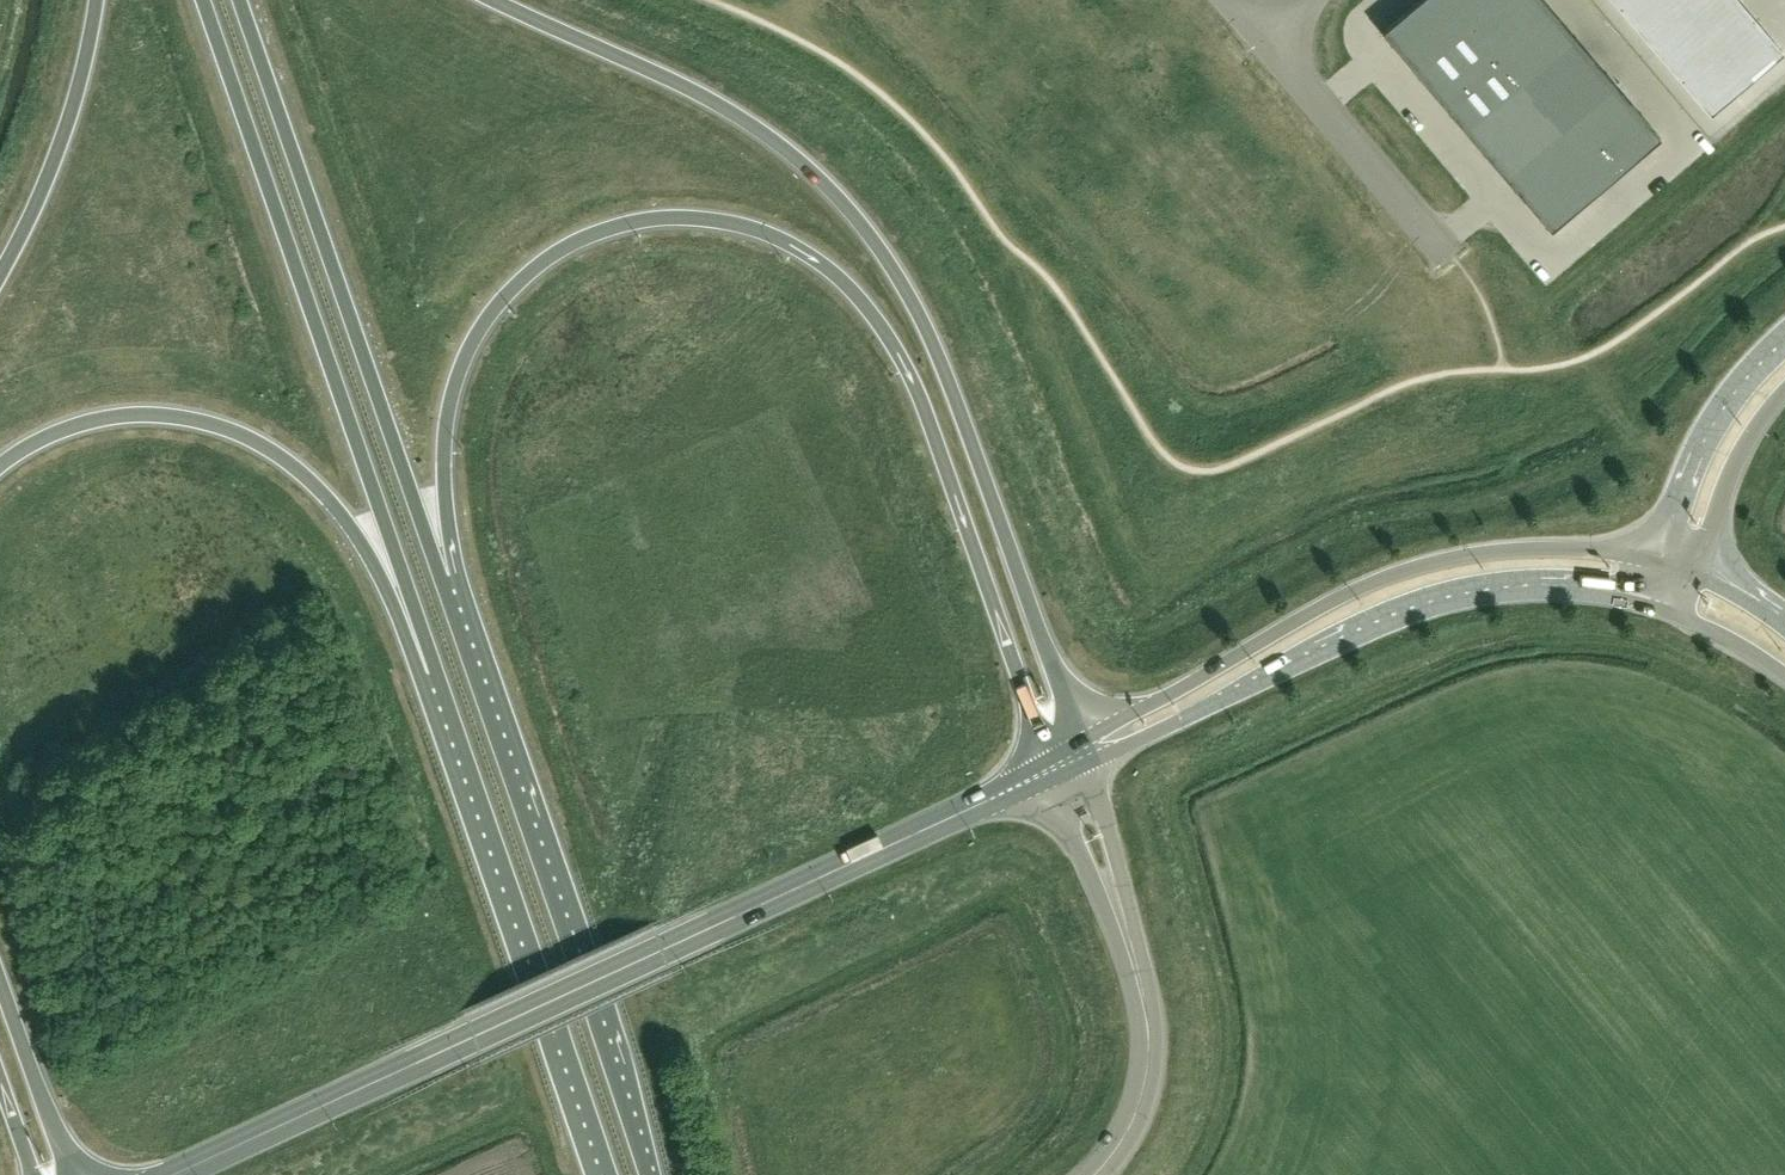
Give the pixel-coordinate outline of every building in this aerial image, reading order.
[(1381,33),(1552,234),(1663,139),(1544,0),(1419,0),(1381,33)] [(1711,116),(1784,53),(1784,52),(1740,0),(1612,0),(1711,116)]
